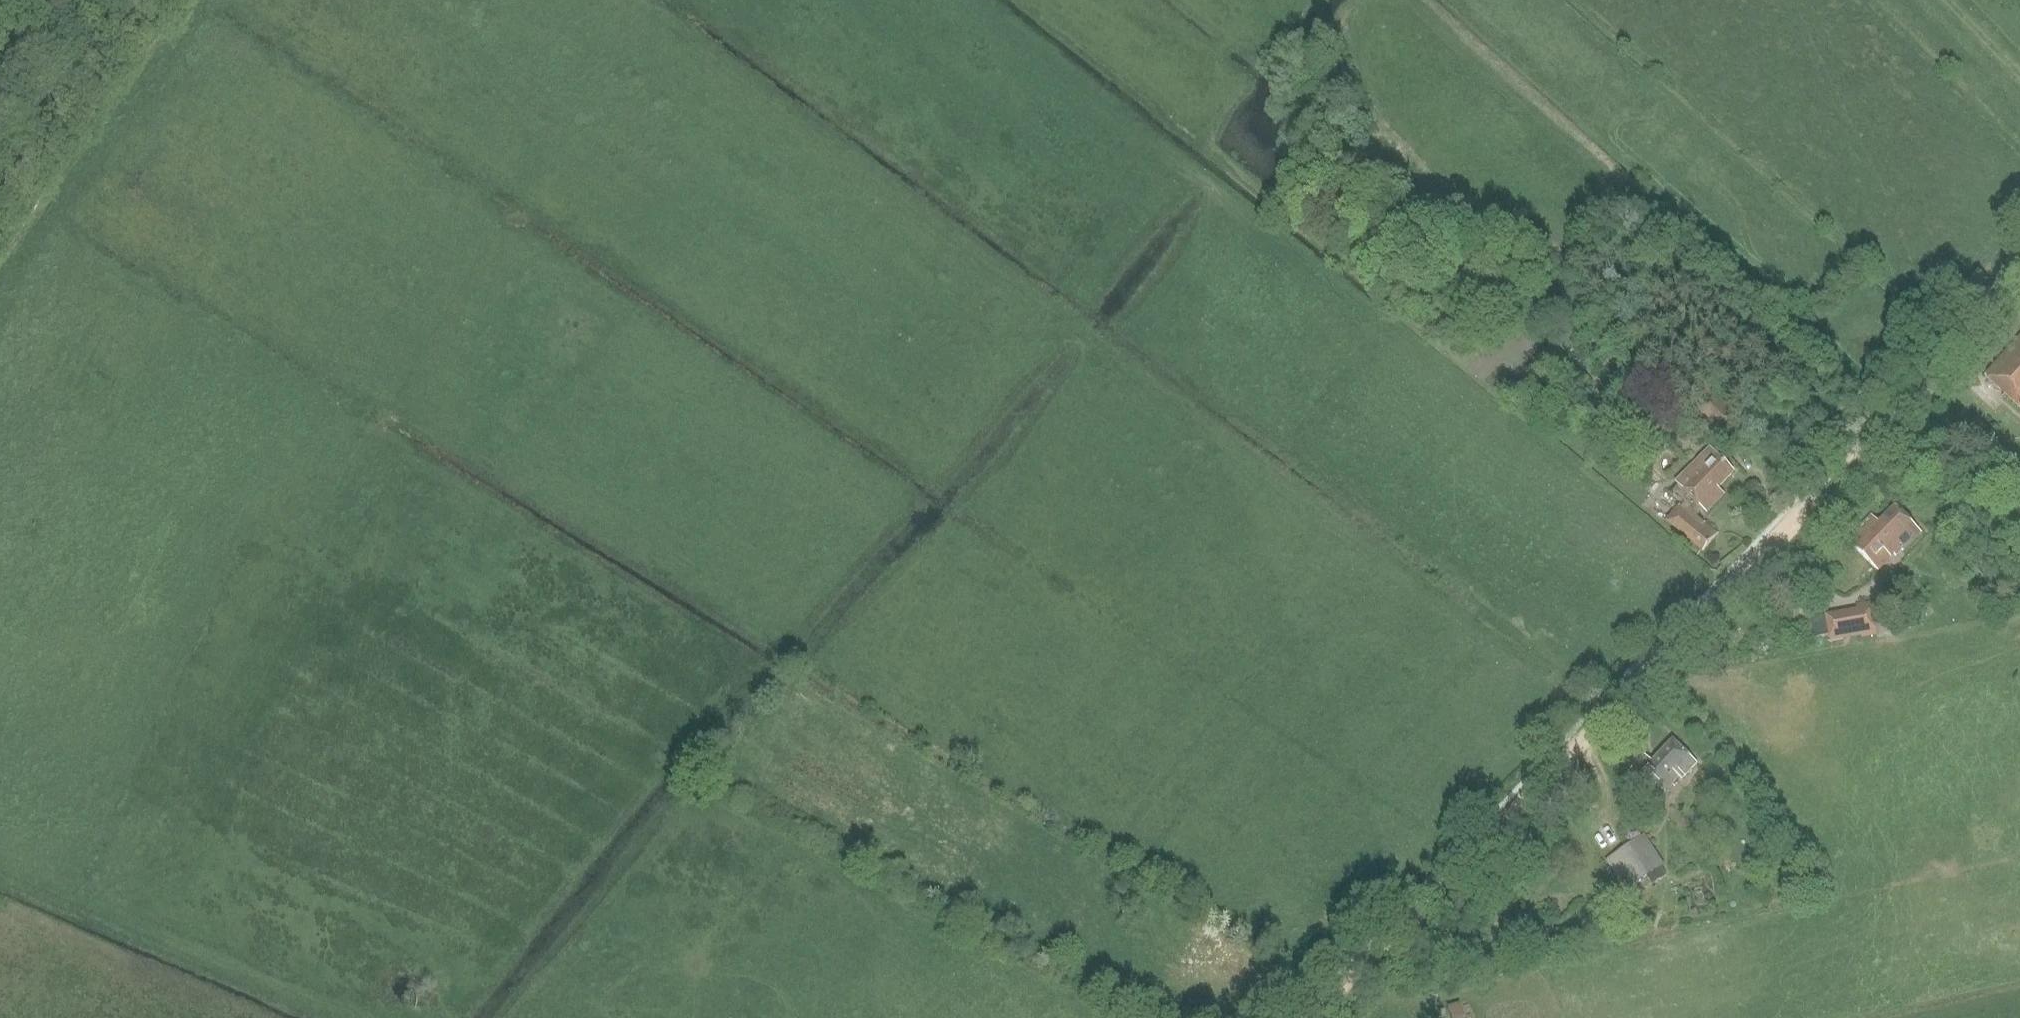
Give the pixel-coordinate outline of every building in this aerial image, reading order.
[(1985,379),(2019,409),(2019,338),(1985,379)] [(1680,487),(1704,508),(1708,512),(1724,495),(1717,489),(1733,473),(1708,450),(1677,484),(1680,487)] [(1719,534),(1697,516),(1704,508),(1680,487),(1673,495),(1683,503),(1667,523),(1703,553),(1719,534)] [(1878,524),(1870,516),(1847,539),(1879,571),(1898,552),(1900,554),(1921,533),(1895,507),(1878,524)] [(1857,609),(1827,614),(1832,642),(1863,637),(1863,638),(1878,636),(1872,602),(1856,604),(1857,609)] [(1652,764),(1644,756),(1624,778),(1654,805),(1679,777),(1682,780),(1697,763),(1673,741),(1652,764)] [(1628,892),(1650,877),(1654,884),(1668,875),(1663,867),(1666,865),(1646,834),(1607,860),(1628,892)] [(1448,1006),(1451,1017),(1463,1017),(1459,1003),(1448,1006)]
